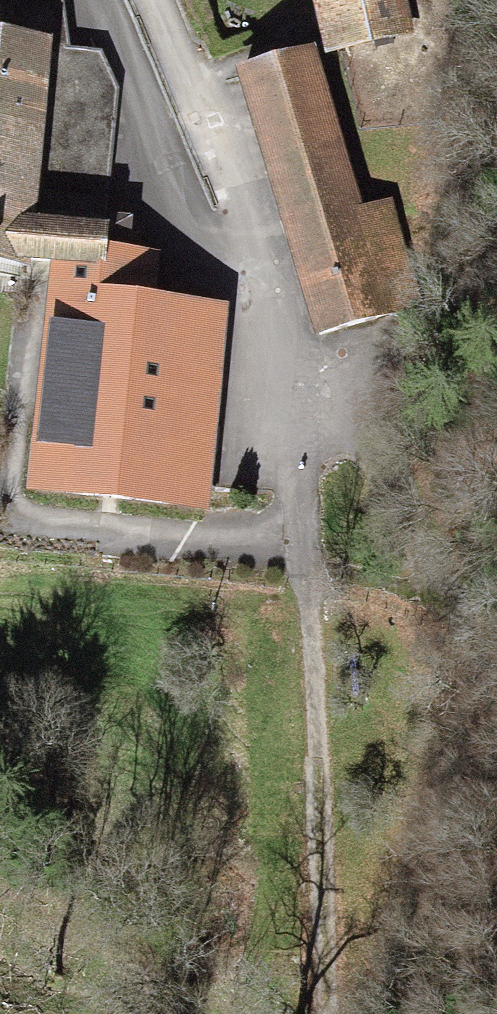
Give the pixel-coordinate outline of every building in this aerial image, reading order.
[(0,26),(0,259),(44,263),(63,32),(0,26)] [(302,49),(241,65),(314,340),(374,325),(302,49)] [(221,304),(63,293),(50,489),(208,499),(221,304)]
